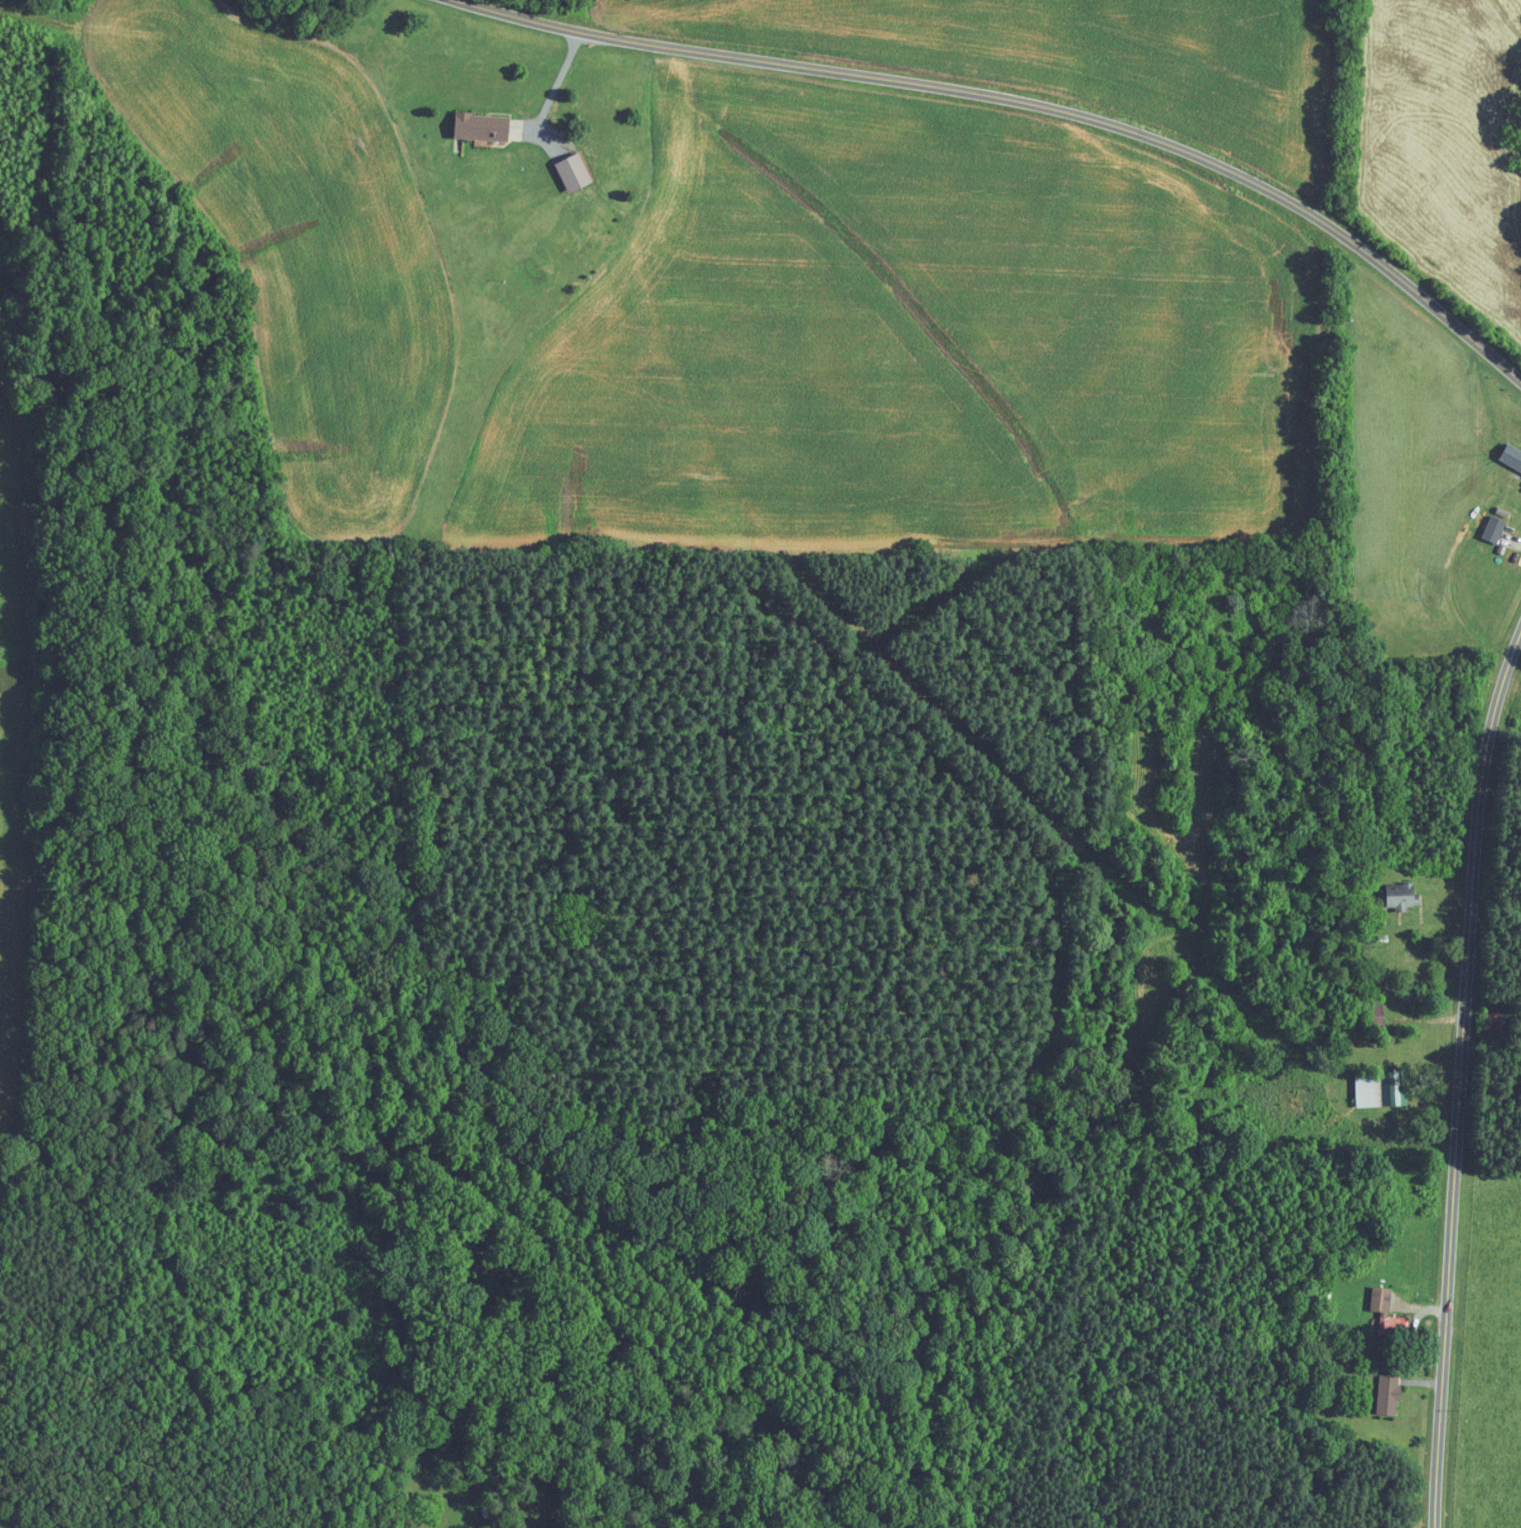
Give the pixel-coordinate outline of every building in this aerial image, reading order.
[(508,114),(454,112),(453,138),(507,139),(508,114)] [(554,160),(565,192),(591,182),(580,151),(554,160)] [(1520,471),(1520,448),(1508,441),(1498,459),(1520,471)] [(1481,536),(1496,543),(1506,521),(1490,514),(1481,536)] [(1407,911),(1407,905),(1415,905),(1414,883),(1385,883),(1386,907),(1394,906),(1394,911),(1407,911)] [(1380,1336),(1406,1338),(1407,1319),(1391,1318),(1392,1289),(1373,1287),(1371,1313),(1381,1313),(1380,1336)] [(1401,1377),(1380,1376),(1378,1415),(1399,1417),(1401,1377)]
